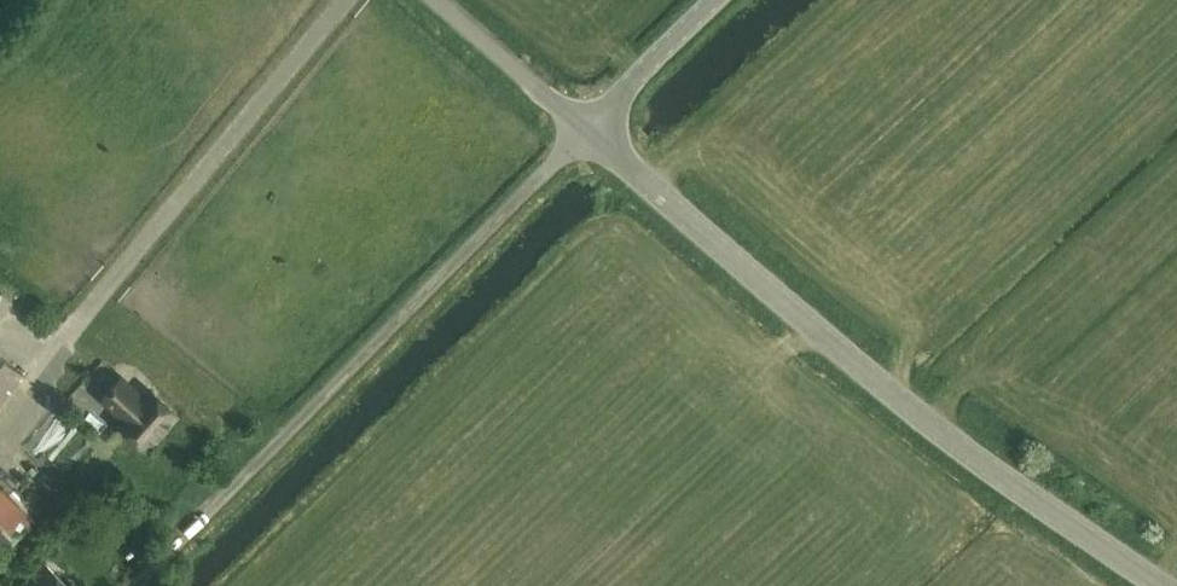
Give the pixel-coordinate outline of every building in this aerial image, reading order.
[(24,375),(0,356),(0,405),(24,375)] [(120,426),(145,448),(176,414),(151,391),(144,399),(120,378),(102,398),(125,420),(120,426)] [(3,553),(33,521),(0,490),(0,550),(3,553)] [(117,503),(110,495),(89,512),(96,520),(117,503)] [(45,563),(22,585),(67,585),(45,563)]
